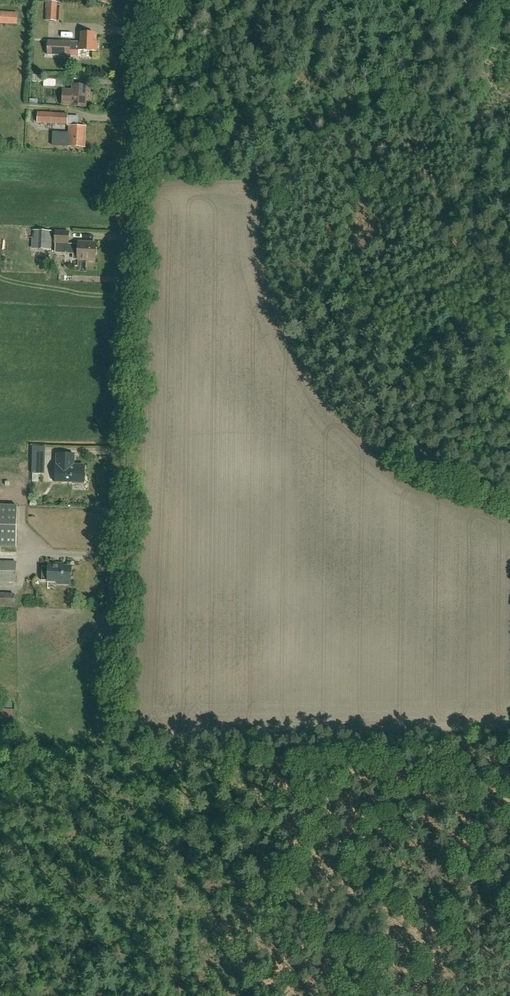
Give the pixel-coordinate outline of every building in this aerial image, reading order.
[(47,1),(46,20),(62,21),(63,8),(58,8),(58,2),(47,1)] [(0,12),(0,23),(17,24),(18,13),(0,12)] [(69,55),(69,50),(94,51),(94,34),(81,33),(81,44),(79,43),(79,42),(48,40),(48,54),(69,55)] [(44,83),(56,83),(56,88),(64,88),(65,76),(45,75),(44,83)] [(74,85),(73,91),(64,91),(64,103),(73,103),(73,104),(72,104),(72,105),(88,106),(88,105),(87,105),(88,99),(90,99),(91,99),(92,85),(73,84),(73,85),(74,85)] [(68,114),(38,113),(37,122),(67,124),(68,114)] [(53,132),(53,146),(84,147),(85,127),(70,126),(70,133),(53,132)] [(95,260),(96,244),(78,243),(78,245),(68,245),(69,232),(55,232),(55,244),(56,244),(55,253),(64,253),(64,254),(74,254),(73,259),(95,260)] [(33,447),(33,473),(43,474),(44,447),(33,447)] [(72,465),(73,456),(73,453),(58,453),(57,462),(55,462),(54,481),(80,482),(80,478),(84,478),(84,465),(72,465)] [(0,505),(0,546),(17,547),(18,506),(0,505)] [(16,562),(0,561),(0,581),(15,582),(16,562)] [(72,583),(73,566),(65,566),(65,563),(50,563),(50,566),(43,566),(43,580),(60,580),(60,583),(72,583)] [(2,725),(13,726),(15,710),(3,709),(2,725)]
